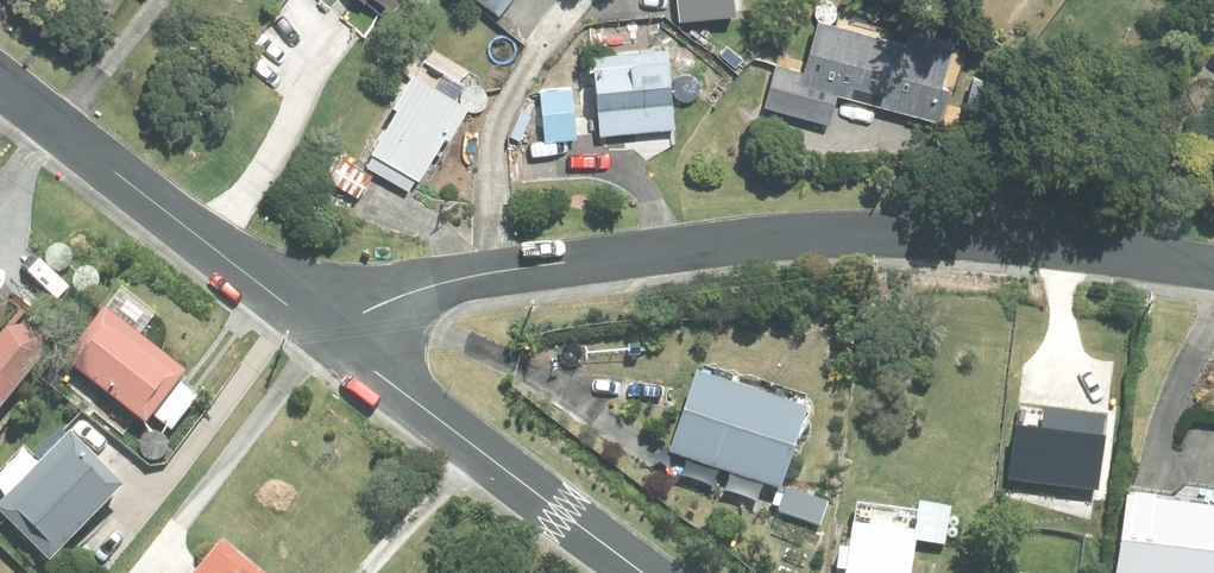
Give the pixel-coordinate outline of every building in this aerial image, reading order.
[(497,21),(512,0),(469,0),(497,21)] [(765,112),(763,119),(775,123),(777,115),(825,129),(833,101),(938,130),(947,98),(938,95),(951,47),(898,33),(893,50),(818,29),(803,79),(774,71),(762,111),(765,112)] [(590,64),(599,140),(672,132),(663,55),(590,64)] [(372,160),(366,170),(406,195),(413,184),(416,186),(441,144),(445,147),(464,117),(410,82),(391,114),(396,116),(369,159),(372,160)] [(973,84),(964,117),(1012,130),(1021,97),(973,84)] [(568,94),(539,97),(543,145),(573,142),(568,94)] [(340,162),(328,182),(357,201),(370,182),(340,162)] [(185,391),(192,382),(110,315),(68,366),(149,432),(158,422),(175,436),(201,404),(185,391)] [(50,366),(49,351),(34,338),(14,340),(0,358),(0,427),(50,366)] [(669,461),(779,496),(805,413),(695,379),(669,461)] [(0,516),(54,569),(128,495),(76,444),(73,448),(62,438),(37,463),(45,471),(0,516)] [(1116,572),(1213,572),(1213,497),(1151,492),(1151,486),(1123,484),(1116,572)] [(775,519),(818,536),(827,511),(784,495),(775,519)] [(910,536),(943,539),(947,500),(917,497),(914,519),(849,512),(845,538),(836,537),(834,559),(844,560),(843,572),(905,572),(910,536)] [(211,572),(253,572),(230,552),(211,572)]
